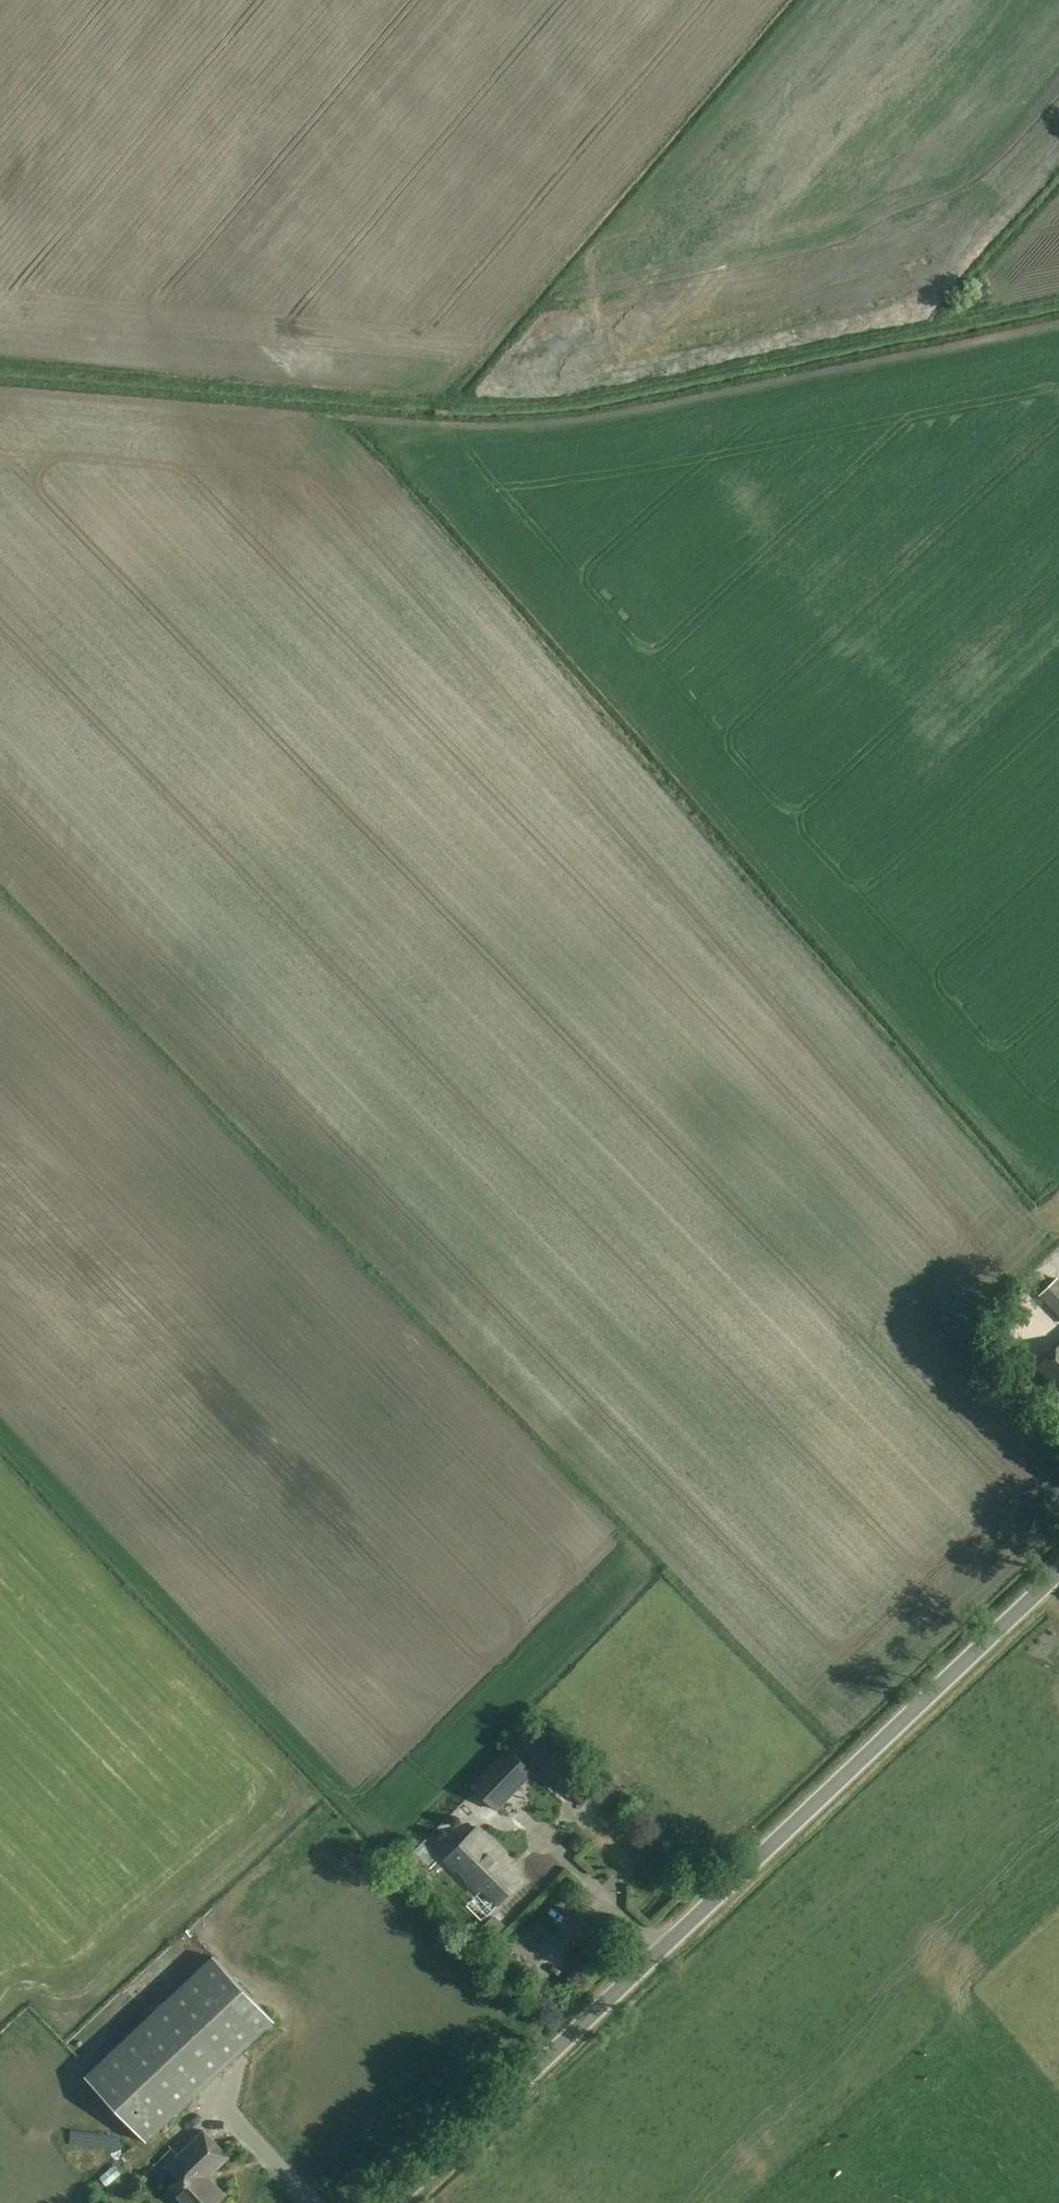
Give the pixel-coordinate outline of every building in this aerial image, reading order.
[(1057,1278),(1040,1295),(1058,1315),(1058,1280),(1057,1278)] [(1058,1387),(1058,1347),(1039,1365),(1058,1387)] [(530,1769),(539,1760),(583,1803),(599,1787),(588,1776),(584,1780),(530,1726),(472,1785),(497,1810),(534,1772),(530,1769)] [(443,1860),(480,1896),(485,1891),(499,1904),(524,1879),(512,1868),(516,1863),(477,1825),(443,1860)] [(147,2140),(275,2020),(214,1956),(86,2076),(147,2140)] [(230,2157),(205,2130),(178,2155),(190,2168),(167,2189),(180,2202),(218,2202),(227,2195),(210,2176),(230,2157)]
